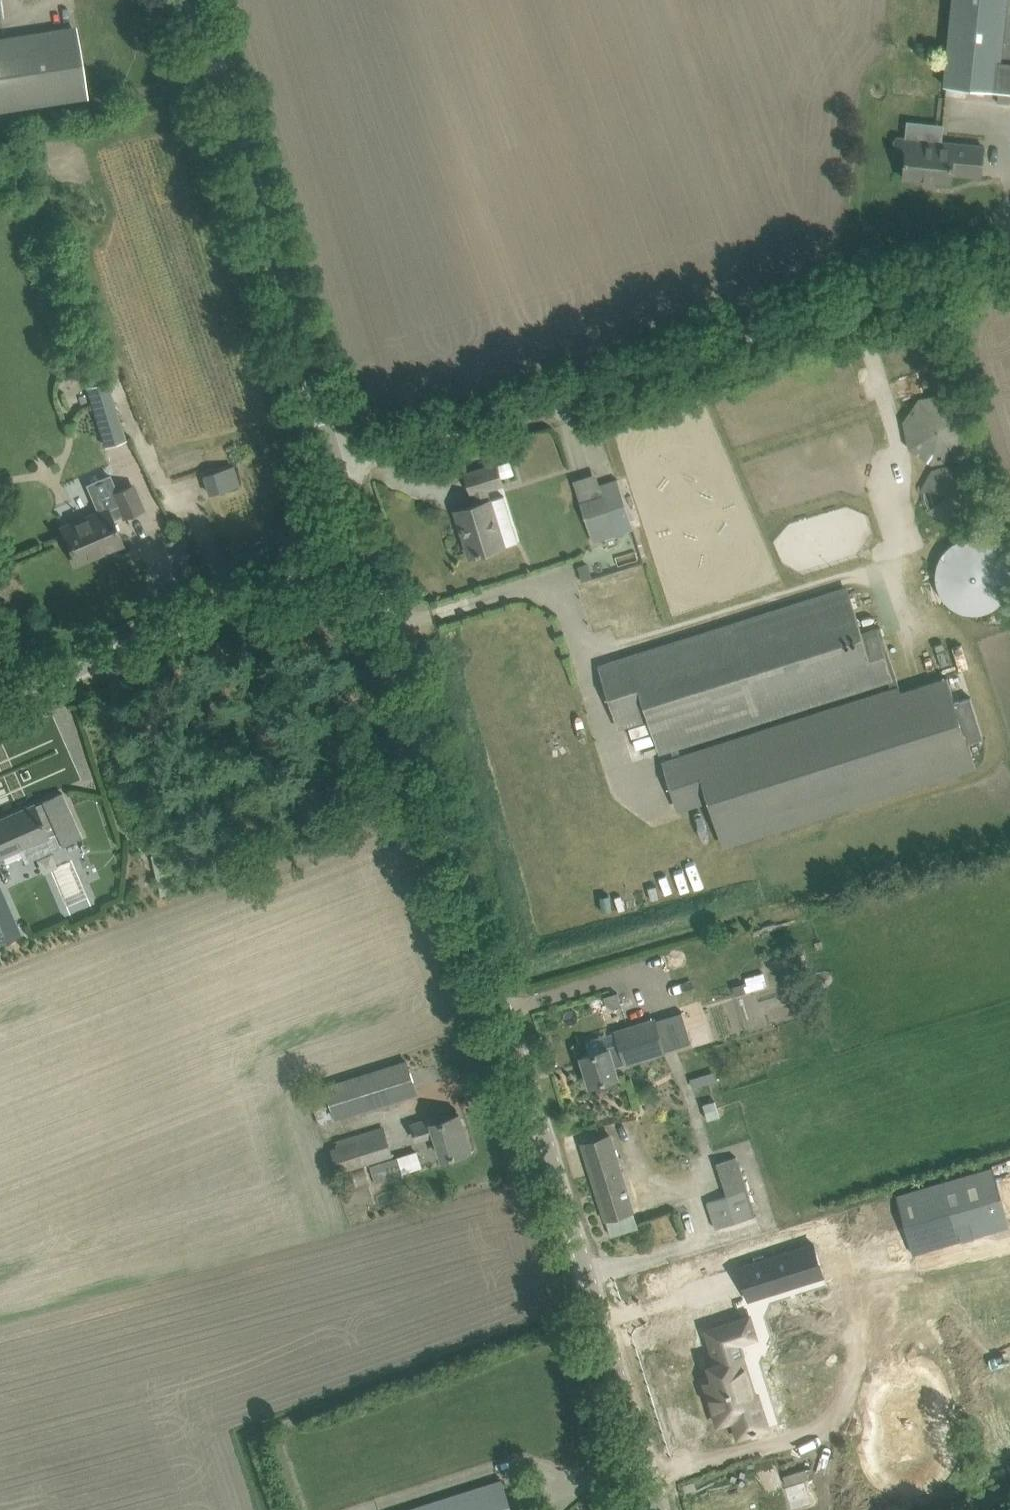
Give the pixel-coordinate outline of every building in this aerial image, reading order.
[(952,23),(950,47),(948,66),(946,86),(1009,92),(1009,0),(955,0),(952,23)] [(17,108),(88,97),(77,30),(6,41),(0,42),(0,111),(17,108)] [(984,146),(940,141),(940,142),(899,137),(896,140),(894,154),(896,157),(906,159),(904,178),(951,182),(952,173),(981,176),(984,146)] [(86,387),(104,446),(126,440),(108,381),(86,387)] [(968,433),(968,427),(967,419),(964,412),(960,406),(954,401),(948,398),(940,396),(933,396),(925,397),(918,401),(913,406),(908,412),(905,419),(904,426),(905,434),(907,441),(910,446),(914,450),(918,454),(923,457),(929,459),(935,459),(940,459),(946,458),(951,456),(956,452),(960,448),(964,444),(966,438),(968,433)] [(208,492),(237,483),(232,465),(202,474),(208,492)] [(497,465),(466,474),(472,493),(474,492),(487,488),(503,484),(497,465)] [(973,497),(974,492),(973,487),(972,482),(969,477),(966,473),(962,470),(957,467),(952,466),(947,465),(942,466),(937,467),(932,470),(928,473),(925,477),(922,482),(920,487),(920,492),(920,497),(922,502),(924,507),(928,511),(932,514),(937,517),(942,518),(947,519),(952,518),(957,517),(962,514),(966,511),(969,507),(972,502),(973,497)] [(132,485),(117,492),(109,474),(86,484),(98,513),(61,528),(68,545),(76,563),(122,544),(112,520),(123,515),(124,517),(142,509),(134,491),(132,485)] [(603,494),(580,502),(592,542),(616,534),(630,529),(615,480),(600,485),(603,494)] [(478,504),(456,511),(461,526),(463,525),(466,534),(464,535),(470,556),(505,546),(519,541),(504,496),(490,500),(487,488),(474,492),(478,504)] [(1009,581),(1009,570),(1009,565),(1006,558),(1002,551),(997,546),(990,542),(983,539),(976,538),(968,538),(961,540),(954,543),(948,548),(943,553),(940,560),(937,567),(936,574),(937,581),(939,588),(942,594),(946,600),(951,605),(957,608),(964,611),(971,612),(978,612),(985,610),(991,608),(997,604),(1002,599),(1006,593),(1009,586),(1009,581)] [(848,585),(844,587),(835,590),(601,664),(621,728),(651,718),(662,752),(672,749),(674,757),(680,755),(678,747),(889,681),(891,688),(899,685),(881,627),(877,628),(864,632),(848,585)] [(970,697),(956,702),(947,676),(901,691),(899,685),(891,688),(680,755),(674,757),(662,761),(678,811),(709,801),(724,848),(976,768),(968,742),(983,737),(970,697)] [(82,837),(71,811),(62,793),(42,802),(43,802),(34,806),(34,805),(0,820),(0,855),(20,847),(26,861),(82,837)] [(21,936),(0,887),(0,945),(21,936)] [(748,983),(746,984),(748,991),(769,985),(765,970),(745,976),(748,983)] [(744,982),(732,986),(735,997),(747,993),(744,982)] [(617,992),(604,996),(607,1004),(613,1008),(622,1005),(617,992)] [(591,1085),(610,1079),(618,1076),(613,1061),(624,1058),(626,1062),(664,1050),(655,1020),(635,1026),(616,1031),(620,1042),(607,1046),(608,1048),(582,1056),(591,1085)] [(319,1125),(336,1119),(416,1093),(406,1061),(326,1087),(309,1092),(319,1125)] [(715,1069),(691,1076),(694,1086),(718,1079),(715,1069)] [(716,1099),(704,1102),(709,1118),(720,1114),(716,1099)] [(443,1158),(451,1156),(470,1150),(459,1115),(439,1121),(437,1116),(412,1124),(417,1139),(435,1134),(443,1158)] [(383,1126),(334,1141),(336,1146),(330,1148),(338,1173),(392,1156),(383,1126)] [(606,1221),(633,1213),(609,1135),(602,1137),(583,1143),(606,1221)] [(370,1166),(376,1183),(403,1175),(403,1173),(422,1167),(416,1151),(370,1166)] [(727,1195),(707,1201),(716,1227),(755,1215),(755,1214),(754,1211),(736,1156),(717,1162),(727,1195)] [(992,1168),(897,1195),(914,1254),(1009,1226),(992,1168)] [(350,1187),(369,1182),(365,1169),(346,1174),(350,1187)] [(814,1243),(739,1267),(749,1299),(750,1299),(749,1294),(791,1281),(792,1285),(824,1276),(814,1243)] [(708,1384),(706,1385),(718,1423),(733,1419),(738,1437),(759,1431),(754,1413),(744,1416),(739,1401),(756,1395),(742,1355),(740,1355),(736,1343),(756,1337),(749,1316),(706,1329),(717,1363),(710,1365),(716,1382),(708,1385),(708,1384)] [(796,1460),(780,1465),(783,1474),(799,1470),(796,1460)] [(502,1479),(405,1509),(512,1509),(502,1479)]
